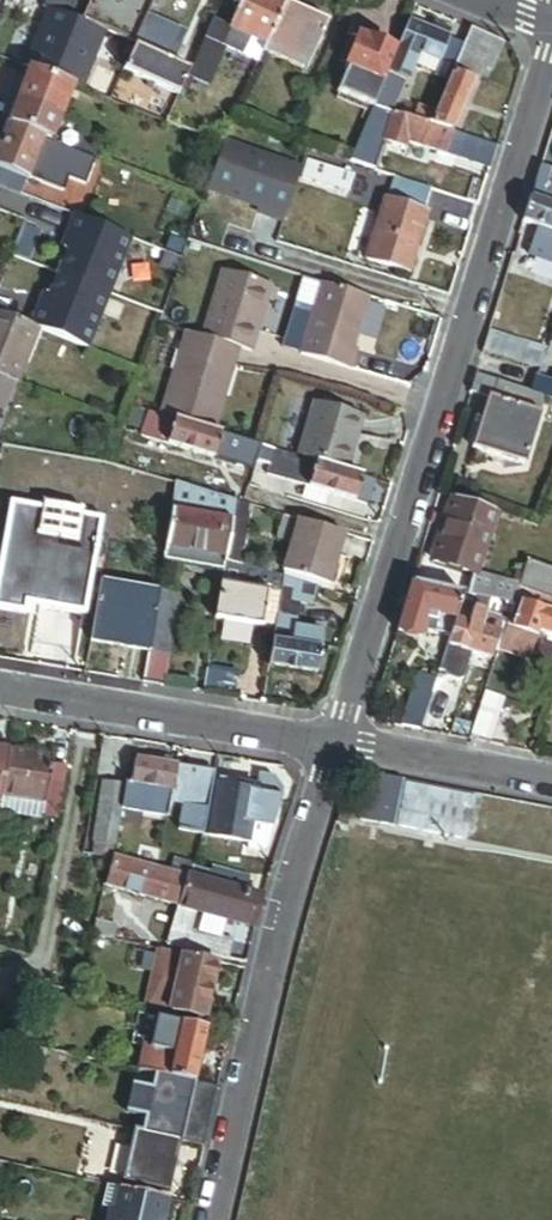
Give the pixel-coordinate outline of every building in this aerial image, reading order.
[(81,22),(136,47),(149,16),(156,0),(91,0),(81,22)] [(285,4),(276,0),(243,0),(221,48),(243,58),(251,39),(266,45),(285,4)] [(328,23),(285,4),(266,45),(263,53),(306,72),(328,23)] [(169,62),(183,31),(149,16),(136,47),(169,62)] [(430,33),(408,24),(383,84),(381,88),(398,94),(403,81),(407,83),(418,56),(439,64),(435,77),(449,82),(463,47),(445,39),(430,33)] [(433,26),(430,33),(445,39),(448,32),(433,26)] [(503,44),(470,30),(463,47),(449,82),(431,126),(452,133),(480,68),(492,72),(503,44)] [(368,41),(356,37),(344,68),(347,70),(380,83),(394,49),(369,39),(368,41)] [(243,58),(258,64),(263,53),(266,45),(251,39),(243,58)] [(169,62),(136,47),(124,72),(178,96),(180,91),(189,70),(169,62)] [(59,120),(72,86),(30,70),(17,104),(59,120)] [(380,83),(347,70),(337,95),(372,109),(374,107),(381,88),(383,84),(380,83)] [(374,107),(394,114),(407,83),(403,81),(398,94),(381,88),(374,107)] [(180,91),(178,96),(165,123),(223,145),(230,126),(204,113),(208,103),(180,91)] [(59,120),(17,104),(8,125),(43,139),(50,142),(59,120)] [(372,109),(351,163),(373,171),(383,142),(404,149),(405,149),(407,143),(426,150),(445,156),(452,133),(431,126),(394,114),(374,107),(372,109)] [(8,125),(0,147),(0,188),(21,196),(30,173),(43,139),(8,125)] [(497,149),(452,133),(445,156),(490,171),(497,149)] [(102,146),(75,136),(70,149),(71,150),(92,158),(107,164),(109,159),(98,155),(102,146)] [(50,142),(43,139),(30,173),(57,184),(65,165),(71,150),(70,149),(50,142)] [(405,149),(404,149),(403,154),(423,160),(426,150),(407,143),(405,149)] [(86,174),(92,158),(71,150),(65,165),(86,174)] [(367,182),(307,163),(302,180),(361,199),(367,182)] [(541,169),(535,187),(551,193),(551,173),(541,169)] [(532,198),(524,223),(546,231),(551,233),(551,205),(532,198)] [(425,215),(385,202),(365,263),(405,276),(425,215)] [(74,238),(60,275),(111,294),(132,239),(76,217),(69,236),(74,238)] [(546,231),(538,250),(551,255),(551,233),(546,231)] [(166,252),(183,258),(189,241),(172,234),(166,252)] [(237,351),(249,355),(271,288),(222,273),(201,339),(237,351)] [(33,328),(39,331),(90,350),(111,294),(60,275),(46,312),(41,309),(33,328)] [(353,349),(369,300),(322,285),(308,327),(299,355),(350,372),(357,350),(353,349)] [(18,387),(39,331),(33,328),(0,315),(0,380),(18,387)] [(519,328),(494,319),(490,332),(515,341),(519,328)] [(308,327),(292,322),(282,350),(299,355),(308,327)] [(541,372),(548,352),(515,341),(490,332),(483,352),(541,372)] [(201,339),(185,334),(158,418),(211,435),(237,351),(201,339)] [(538,379),(533,394),(547,399),(551,400),(551,383),(538,379)] [(18,387),(0,380),(0,405),(9,409),(18,387)] [(533,394),(498,382),(493,399),(488,398),(470,450),(525,468),(547,399),(533,394)] [(364,419),(314,403),(297,458),(346,474),(364,419)] [(211,435),(158,418),(153,437),(167,441),(166,445),(211,460),(212,455),(224,460),(223,463),(240,469),(247,443),(211,435)] [(255,463),(269,467),(274,451),(260,447),(255,463)] [(365,515),(375,483),(346,474),(297,458),(274,451),(269,467),(264,483),(365,515)] [(61,466),(31,460),(29,471),(59,477),(61,466)] [(225,560),(235,501),(177,483),(165,559),(224,568),(225,560)] [(478,488),(464,483),(460,497),(474,502),(478,488)] [(495,512),(454,498),(432,563),(473,577),(495,512)] [(239,564),(249,506),(235,501),(225,560),(239,564)] [(525,579),(531,561),(528,560),(523,575),(518,573),(514,584),(478,571),(498,513),(495,512),(473,577),(514,591),(520,577),(525,579)] [(346,536),(300,522),(283,573),(330,588),(346,536)] [(283,578),(239,564),(225,560),(224,568),(216,621),(275,630),(280,597),(283,578)] [(531,561),(525,579),(522,589),(528,591),(551,600),(551,569),(531,561)] [(124,568),(103,564),(100,583),(121,587),(124,568)] [(522,589),(525,579),(520,577),(514,591),(473,577),(467,595),(509,604),(516,606),(522,589)] [(311,607),(317,589),(283,578),(280,597),(298,602),(311,607)] [(121,587),(100,583),(90,642),(150,652),(160,593),(121,587)] [(463,594),(412,584),(398,633),(421,638),(422,633),(450,639),(463,594)] [(528,591),(522,589),(516,606),(510,623),(502,649),(531,659),(538,637),(515,629),(528,591)] [(528,591),(515,629),(538,637),(540,632),(551,636),(551,600),(528,591)] [(160,593),(150,652),(150,654),(170,657),(180,595),(160,592),(160,593)] [(509,604),(467,595),(463,594),(450,639),(448,646),(490,660),(504,620),(509,604)] [(280,597),(275,630),(269,668),(317,676),(322,633),(294,628),(298,602),(280,597)] [(510,623),(516,606),(509,604),(504,620),(510,623)] [(208,672),(205,691),(235,696),(238,677),(208,672)] [(422,677),(406,730),(422,733),(437,681),(422,677)] [(486,696),(482,710),(502,716),(506,702),(486,696)] [(482,710),(471,743),(491,747),(502,716),(482,710)] [(0,805),(10,751),(0,750),(0,804),(0,805)] [(10,751),(0,805),(45,812),(44,817),(59,820),(68,768),(53,766),(54,759),(10,751)] [(132,781),(126,780),(124,791),(121,810),(168,818),(170,803),(186,805),(182,831),(206,835),(216,774),(135,760),(132,781)] [(370,774),(361,822),(543,857),(551,815),(404,787),(405,780),(370,774)] [(242,790),(219,787),(211,837),(251,844),(254,827),(273,830),(285,795),(276,777),(260,775),(258,787),(244,785),(242,790)] [(94,848),(114,852),(121,810),(124,791),(104,788),(94,848)] [(346,799),(337,825),(347,829),(355,802),(346,799)] [(273,830),(254,827),(251,844),(250,850),(262,852),(267,848),(273,830)] [(171,877),(112,863),(105,893),(185,911),(192,882),(171,877)] [(196,870),(174,865),(171,877),(192,882),(195,872),(196,870)] [(195,872),(192,882),(213,886),(244,893),(247,880),(216,872),(215,876),(195,872)] [(253,927),(237,923),(235,931),(251,935),(253,927)] [(116,928),(99,925),(96,943),(113,947),(116,928)] [(165,956),(155,1014),(201,1023),(204,1008),(179,1004),(187,960),(165,956)] [(218,965),(187,960),(179,1004),(204,1008),(210,1010),(218,965)] [(144,1048),(138,1071),(156,1075),(194,1084),(206,1030),(181,1025),(174,1054),(144,1048)] [(191,1099),(194,1084),(156,1075),(152,1090),(133,1086),(125,1125),(132,1127),(134,1119),(145,1122),(142,1135),(181,1144),(188,1145),(193,1121),(187,1120),(191,1099)] [(200,1085),(194,1084),(191,1099),(197,1100),(200,1085)] [(57,1116),(21,1107),(18,1120),(54,1128),(57,1116)] [(142,1135),(134,1134),(123,1184),(170,1194),(181,1144),(142,1135)] [(119,1189),(107,1187),(102,1209),(110,1211),(114,1212),(119,1189)] [(119,1189),(114,1212),(110,1211),(108,1219),(163,1219),(168,1200),(119,1189)]
